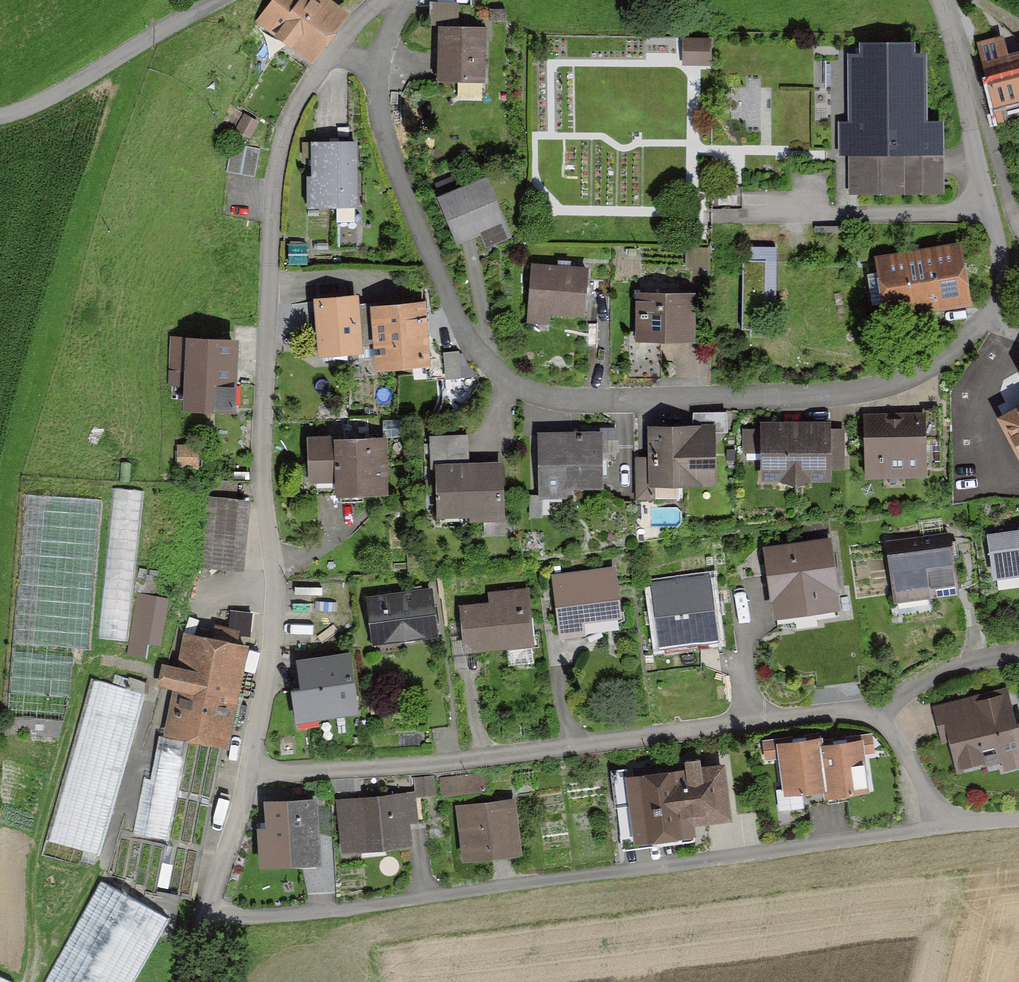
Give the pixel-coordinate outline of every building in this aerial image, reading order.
[(350,13),(332,0),(274,0),(259,20),(314,61),(350,13)] [(487,25),(440,24),(439,79),(486,79),(487,25)] [(685,39),(685,59),(713,59),(713,38),(685,39)] [(936,51),(847,51),(846,188),(947,189),(947,123),(935,123),(936,51)] [(987,60),(998,105),(1018,100),(1018,53),(987,60)] [(357,138),(308,139),(309,204),(358,203),(357,138)] [(259,146),(232,141),(228,168),(255,173),(259,146)] [(489,174),(442,194),(460,238),(508,217),(489,174)] [(974,304),(964,243),(877,256),(887,318),(974,304)] [(768,259),(745,258),(744,325),(767,326),(768,259)] [(591,265),(533,259),(527,321),(550,323),(552,308),(586,311),(591,265)] [(698,292),(639,291),(638,338),(696,340),(698,292)] [(359,292),(315,296),(320,352),(364,347),(359,292)] [(427,297),(372,303),(379,367),(433,362),(427,297)] [(240,337),(186,335),(184,407),(238,409),(240,337)] [(1000,418),(1018,454),(1018,408),(1000,418)] [(928,410),(867,413),(869,473),(931,470),(928,410)] [(831,418),(763,419),(765,476),(832,475),(831,418)] [(720,422),(652,424),(654,486),(722,484),(720,422)] [(390,430),(309,434),(311,478),(338,476),(339,498),(393,496),(390,430)] [(604,431),(541,431),(541,487),(603,488),(604,431)] [(505,462),(439,463),(440,518),(506,517),(505,462)] [(103,493),(26,487),(9,710),(67,715),(72,645),(91,647),(103,493)] [(144,490),(115,487),(99,635),(128,638),(144,490)] [(250,498),(208,494),(202,564),(244,568),(250,498)] [(991,534),(998,579),(1018,576),(1018,530),(991,534)] [(832,535),(765,544),(775,618),(842,609),(832,535)] [(955,535),(890,543),(897,602),(962,594),(955,535)] [(617,568),(553,576),(562,639),(588,635),(587,622),(624,617),(617,568)] [(711,573),(653,581),(663,647),(720,638),(711,573)] [(432,586),(368,596),(375,645),(439,636),(432,586)] [(492,602),(462,606),(467,652),(536,645),(530,587),(490,591),(492,602)] [(172,599),(141,594),(134,639),(164,644),(172,599)] [(250,640),(185,628),(178,663),(165,661),(161,683),(177,686),(168,732),(230,744),(250,640)] [(352,649),(297,658),(301,682),(294,683),(300,722),(362,712),(352,649)] [(144,693),(93,679),(48,836),(98,850),(144,693)] [(943,707),(962,777),(1018,762),(1018,687),(943,707)] [(187,739),(160,734),(152,777),(145,775),(135,830),(169,837),(187,739)] [(823,737),(783,742),(789,792),(830,787),(824,745),(823,737)] [(870,792),(862,739),(824,745),(830,787),(832,797),(870,792)] [(697,823),(734,818),(727,762),(628,775),(637,844),(699,836),(697,823)] [(436,775),(416,777),(417,794),(437,793),(436,775)] [(416,792),(338,797),(340,833),(344,837),(344,849),(414,845),(412,822),(419,822),(416,792)] [(320,798),(270,800),(271,826),(260,827),(262,868),(323,865),(320,798)] [(519,798),(457,806),(464,864),(526,856),(519,798)] [(101,875),(45,981),(135,981),(172,912),(101,875)]
